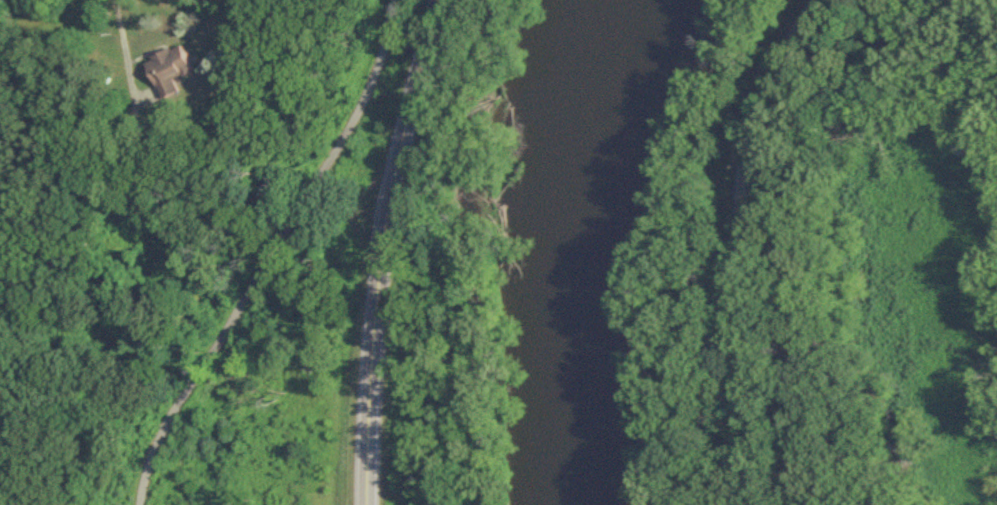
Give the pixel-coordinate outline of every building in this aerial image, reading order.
[(149,61),(165,100),(183,93),(178,81),(197,73),(185,45),(149,61)]
